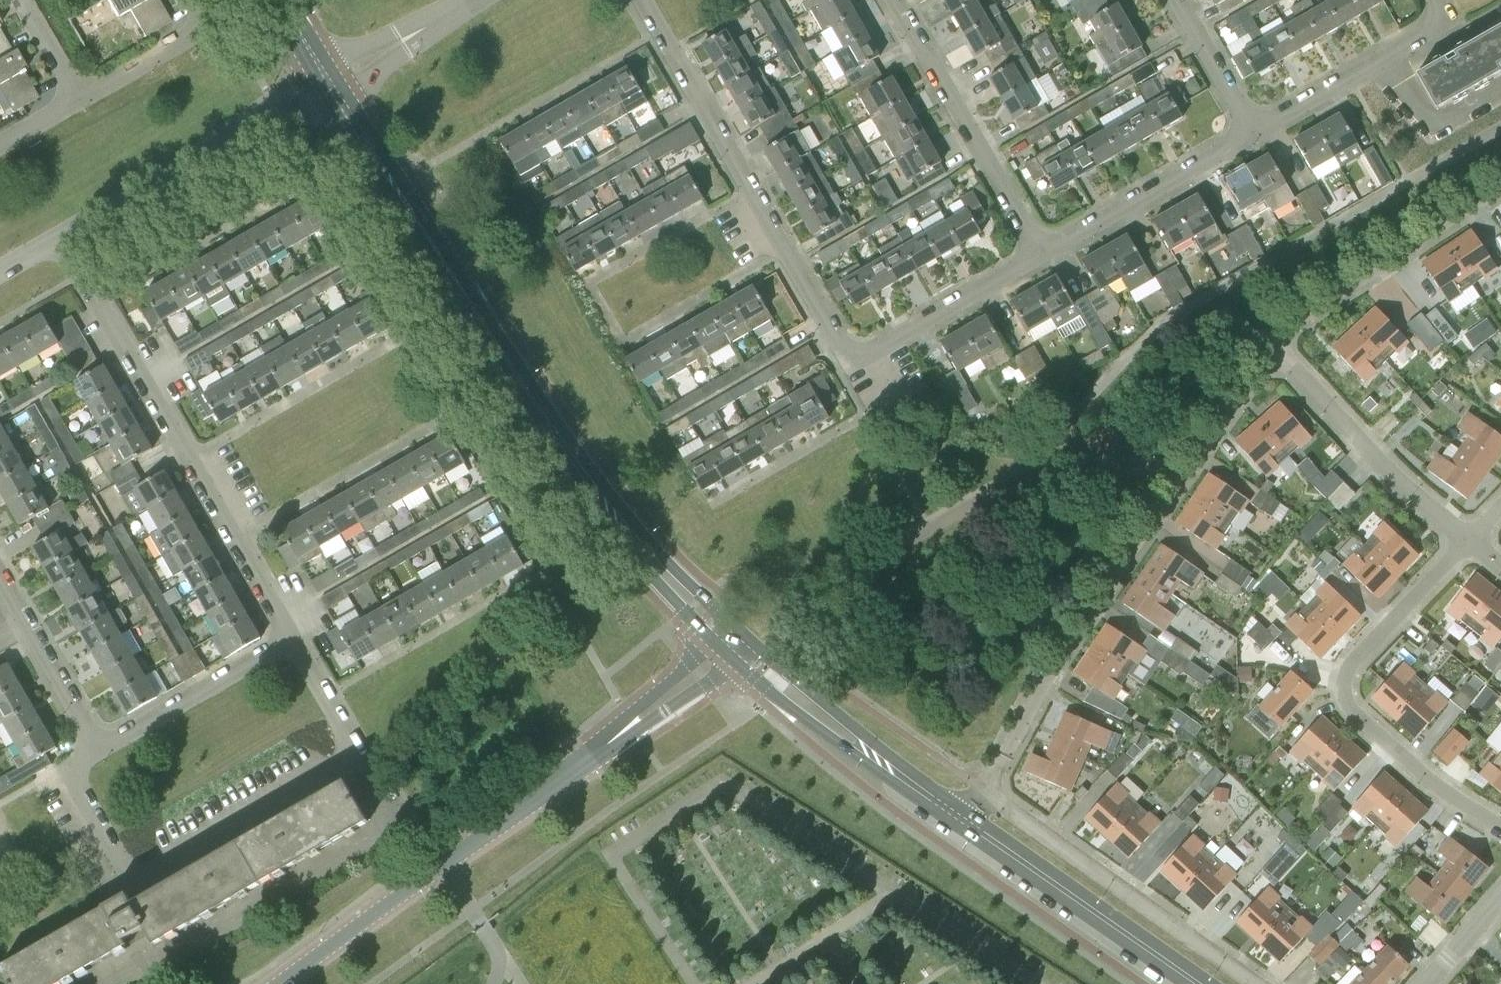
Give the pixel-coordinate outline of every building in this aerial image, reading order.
[(149,35),(172,22),(159,0),(108,0),(118,16),(130,9),(146,36),(149,35)] [(792,23),(779,0),(768,0),(771,5),(769,6),(783,28),(792,23)] [(820,6),(830,0),(807,0),(802,3),(808,13),(820,6)] [(856,13),(848,0),(830,0),(820,6),(832,27),(856,13)] [(978,0),(946,0),(953,13),(978,0)] [(966,35),(990,21),(1002,14),(996,3),(983,10),(978,0),(953,13),(966,35)] [(1100,0),(1075,0),(1071,2),(1073,6),(1069,8),(1072,14),(1076,12),(1077,14),(1100,0)] [(1131,25),(1118,4),(1111,8),(1107,0),(1100,0),(1077,14),(1084,25),(1090,21),(1097,32),(1090,36),(1096,46),(1131,25)] [(1248,0),(1214,0),(1217,5),(1217,4),(1223,14),(1248,0)] [(1258,2),(1263,12),(1274,6),(1270,0),(1261,0),(1258,2)] [(1342,25),(1328,2),(1316,9),(1311,0),(1305,0),(1300,3),(1320,38),(1342,25)] [(1356,0),(1332,0),(1328,2),(1342,25),(1363,13),(1356,0)] [(1363,13),(1384,1),(1384,0),(1356,0),(1363,13)] [(769,37),(778,31),(765,9),(764,9),(761,3),(752,8),(755,14),(756,14),(769,37)] [(1299,50),(1320,38),(1300,3),(1291,8),(1298,19),(1286,26),(1299,50)] [(1232,30),(1241,25),(1253,45),(1243,51),(1234,56),(1232,57),(1244,78),(1255,72),(1257,75),(1278,62),(1264,39),(1252,18),(1247,8),(1226,20),(1232,30)] [(844,48),(868,34),(856,13),(832,27),(844,48)] [(991,63),(1018,47),(1012,36),(1002,42),(990,21),(966,35),(978,56),(985,52),(991,63)] [(795,50),(804,44),(792,23),(783,28),(795,50)] [(1114,77),(1148,58),(1142,48),(1143,47),(1131,25),(1096,46),(1114,77)] [(1278,62),(1299,50),(1286,26),(1264,39),(1278,62)] [(1483,36),(1500,66),(1500,26),(1483,36)] [(13,51),(0,29),(0,59),(13,51)] [(1049,29),(1034,37),(1047,61),(1063,52),(1049,29)] [(703,44),(715,65),(751,44),(746,35),(733,42),(726,30),(703,44)] [(781,58),(790,53),(778,31),(769,37),(781,58)] [(852,86),(880,71),(874,60),(881,56),(868,34),(844,48),(833,54),(852,86)] [(1470,91),(1500,73),(1500,67),(1500,66),(1483,36),(1417,74),(1437,110),(1470,91)] [(728,86),(752,73),(745,61),(757,55),(751,44),(715,65),(728,86)] [(807,70),(816,64),(804,44),(795,50),(807,70)] [(1002,99),(1026,85),(1014,64),(1025,58),(1018,47),(991,63),(997,73),(990,77),(1002,99)] [(17,110),(39,98),(20,63),(23,62),(16,49),(13,51),(0,59),(0,89),(13,112),(17,110)] [(792,78),(801,73),(790,53),(781,58),(792,78)] [(1130,75),(1135,84),(1136,83),(1136,84),(1157,73),(1151,63),(1130,75)] [(627,114),(649,102),(629,67),(607,80),(627,114)] [(872,117),(905,98),(892,77),(886,81),(880,71),(852,86),(858,97),(859,96),(872,117)] [(740,108),(764,94),(752,73),(728,86),(740,108)] [(1022,130),(1048,115),(1050,114),(1044,104),(1049,101),(1042,89),(1043,88),(1037,78),(1026,85),(1002,99),(1015,121),(1016,120),(1022,130)] [(605,127),(627,114),(607,80),(586,92),(599,115),(604,126),(605,127)] [(1114,96),(1124,90),(1119,81),(1109,87),(1114,96)] [(1148,106),(1162,129),(1183,117),(1177,105),(1187,99),(1180,88),(1170,93),(1148,106)] [(584,138),(604,126),(599,115),(586,92),(565,104),(584,138)] [(1088,99),(1093,108),(1104,102),(1098,93),(1088,99)] [(765,135),(793,120),(787,109),(776,115),(764,94),(740,108),(753,129),(760,125),(765,135)] [(884,139),(917,120),(905,98),(872,117),(884,139)] [(1067,111),(1072,120),(1093,108),(1088,99),(1067,111)] [(562,150),(584,138),(565,104),(543,117),(557,141),(562,150)] [(1141,141),(1162,129),(1148,106),(1127,118),(1141,141)] [(1045,123),(1050,132),(1072,120),(1067,111),(1045,123)] [(777,172),(812,151),(796,124),(805,119),(803,114),(793,120),(765,135),(771,146),(764,150),(777,172)] [(1335,157),(1358,144),(1341,114),(1318,127),(1335,157)] [(546,146),(557,141),(543,117),(522,129),(542,164),(553,157),(546,146)] [(1119,154),(1141,141),(1127,118),(1106,130),(1119,154)] [(637,134),(643,143),(665,131),(659,120),(637,133),(637,134)] [(896,160),(930,141),(917,120),(884,139),(896,160)] [(1025,135),(1031,145),(1051,134),(1050,132),(1045,123),(1025,135)] [(1312,170),(1335,157),(1318,127),(1295,140),(1312,170)] [(856,156),(866,150),(853,128),(843,134),(856,156)] [(521,176),(542,164),(522,129),(501,141),(521,176)] [(1098,166),(1119,154),(1106,130),(1084,142),(1098,166)] [(622,155),(643,143),(637,134),(616,146),(622,155)] [(646,148),(652,159),(674,146),(668,136),(646,148)] [(841,164),(851,159),(839,136),(829,142),(841,164)] [(1077,178),(1098,166),(1084,142),(1073,149),(1068,140),(1058,146),(1077,178)] [(919,189),(947,173),(941,163),(942,163),(930,141),(896,160),(909,182),(913,179),(919,189)] [(595,158),(601,167),(622,155),(616,146),(595,158)] [(1055,191),(1077,178),(1058,146),(1025,164),(1035,181),(1046,175),(1055,191)] [(644,167),(653,161),(652,159),(646,148),(625,160),(630,169),(642,163),(644,167)] [(868,177),(878,171),(866,150),(856,156),(868,177)] [(1383,188),(1396,181),(1379,150),(1366,158),(1383,188)] [(789,193),(823,173),(811,153),(812,153),(812,151),(777,172),(789,193)] [(1273,213),(1296,199),(1271,154),(1248,167),(1267,202),(1273,213)] [(574,170),(579,179),(601,167),(595,158),(574,170)] [(853,185),(863,179),(851,159),(841,164),(853,185)] [(604,172),(609,182),(630,169),(625,160),(604,172)] [(664,178),(683,211),(704,199),(686,166),(664,178)] [(1256,209),(1267,202),(1248,167),(1225,181),(1248,220),(1259,214),(1256,209)] [(553,182),(558,191),(579,179),(574,170),(553,182)] [(583,185),(588,194),(609,182),(604,172),(583,185)] [(802,214),(837,193),(835,194),(823,173),(789,193),(802,214)] [(661,223),(683,211),(664,178),(642,191),(647,199),(661,223)] [(929,190),(934,200),(935,201),(956,189),(950,178),(929,190)] [(531,194),(537,203),(558,191),(553,182),(531,194)] [(1320,211),(1330,205),(1318,184),(1308,190),(1320,211)] [(561,197),(567,206),(588,194),(583,185),(561,197)] [(910,201),(915,211),(934,200),(929,190),(910,201)] [(1325,221),(1320,211),(1308,190),(1297,196),(1315,227),(1325,221)] [(947,221),(961,245),(982,232),(977,222),(988,216),(974,192),(962,199),(968,209),(947,221)] [(821,245),(856,225),(848,212),(844,215),(839,205),(842,203),(837,193),(802,214),(814,236),(815,235),(821,245)] [(1225,234),(1223,236),(1200,195),(1177,208),(1194,238),(1203,254),(1228,239),(1227,236),(1225,234)] [(293,208),(309,237),(330,225),(314,196),(293,208)] [(540,209),(545,218),(567,206),(561,197),(540,209)] [(640,235),(661,223),(647,199),(626,211),(640,235)] [(887,214),(892,224),(915,211),(910,201),(887,214)] [(618,247),(640,235),(626,211),(621,202),(600,214),(618,247)] [(288,249),(309,237),(293,208),(272,220),(288,249)] [(1171,251),(1194,238),(1177,208),(1154,221),(1171,251)] [(597,259),(618,247),(600,214),(578,226),(597,259)] [(866,227),(871,236),(892,224),(887,214),(866,227)] [(267,261),(288,249),(272,220),(251,232),(267,261)] [(940,257),(961,245),(947,221),(926,233),(940,257)] [(1237,231),(1252,258),(1254,261),(1265,255),(1247,225),(1237,231)] [(575,272),(597,259),(578,226),(557,238),(575,272)] [(844,239),(850,248),(871,236),(866,227),(844,239)] [(918,269),(940,257),(926,233),(914,240),(908,229),(898,234),(904,245),(918,269)] [(1227,236),(1228,239),(1242,264),(1252,258),(1237,231),(1227,236)] [(1473,231),(1448,248),(1473,285),(1497,269),(1473,231)] [(247,273),(267,261),(251,232),(230,244),(247,273)] [(1131,292),(1154,279),(1146,265),(1129,235),(1106,248),(1123,278),(1131,292)] [(850,249),(850,248),(844,239),(824,251),(830,261),(850,249)] [(226,285),(247,273),(230,244),(209,256),(226,285)] [(897,282),(918,269),(904,245),(883,258),(897,282)] [(1099,289),(1086,296),(1107,332),(1118,326),(1113,318),(1118,315),(1121,307),(1109,286),(1123,278),(1106,248),(1083,261),(1099,289)] [(1448,248),(1424,264),(1448,301),(1473,285),(1448,248)] [(324,262),(329,271),(349,259),(345,250),(324,262)] [(205,297),(226,285),(209,256),(188,268),(205,297)] [(875,294),(897,282),(883,258),(863,269),(875,294)] [(304,274),(309,282),(329,271),(324,262),(304,274)] [(332,276),(337,284),(357,273),(352,264),(332,276)] [(854,306),(875,294),(863,269),(859,264),(827,282),(838,302),(848,296),(854,306)] [(1183,300),(1193,294),(1177,265),(1166,271),(1178,292),(1181,298),(1183,300)] [(184,309),(205,297),(188,268),(167,280),(184,309)] [(1166,271),(1156,277),(1167,298),(1168,297),(1178,292),(1166,271)] [(283,286),(288,294),(309,282),(304,274),(283,286)] [(312,288),(317,296),(337,284),(332,276),(312,288)] [(1086,296),(1074,303),(1058,276),(1035,289),(1052,319),(1058,329),(1081,316),(1100,350),(1113,343),(1107,332),(1086,296)] [(163,320),(184,309),(167,280),(146,292),(154,305),(142,311),(155,332),(166,326),(163,320)] [(262,298),(267,306),(288,294),(283,286),(262,298)] [(732,299),(751,332),(773,319),(755,286),(732,299)] [(383,317),(391,312),(376,287),(359,297),(363,304),(351,310),(368,339),(389,327),(383,317)] [(290,300),(295,308),(317,296),(312,288),(290,300)] [(1029,332),(1052,319),(1035,289),(1012,302),(1029,332)] [(1181,298),(1178,292),(1168,297),(1172,303),(1181,298)] [(241,309),(246,318),(267,306),(262,298),(241,309)] [(731,343),(751,332),(732,299),(713,310),(731,343)] [(288,321),(284,315),(295,308),(290,300),(269,312),(274,321),(277,327),(288,321)] [(224,331),(246,318),(241,309),(230,316),(225,308),(214,314),(219,322),(224,331)] [(1377,308),(1356,329),(1386,361),(1408,341),(1377,308)] [(1436,308),(1425,317),(1444,341),(1447,345),(1458,336),(1436,308)] [(347,351),(368,339),(351,310),(330,322),(347,351)] [(732,344),(731,343),(713,310),(691,322),(710,356),(732,344)] [(249,323),(254,332),(274,321),(269,312),(249,323)] [(1422,313),(1408,324),(1430,352),(1444,341),(1425,317),(1422,313)] [(61,344),(58,339),(44,314),(22,326),(39,356),(61,344)] [(990,375),(1013,362),(988,316),(964,329),(982,359),(990,375)] [(1468,331),(1475,343),(1499,329),(1491,316),(1468,331)] [(73,317),(52,329),(58,339),(79,327),(73,317)] [(198,334),(203,343),(224,331),(219,322),(198,334)] [(326,363),(347,351),(330,322),(309,334),(326,363)] [(713,363),(710,356),(691,322),(669,334),(683,359),(694,352),(703,368),(713,363)] [(228,335),(233,344),(254,332),(249,323),(228,335)] [(18,368),(39,356),(22,326),(1,338),(18,368)] [(79,327),(58,339),(61,344),(65,352),(86,339),(79,327)] [(958,372),(982,359),(964,329),(941,342),(958,372)] [(1356,329),(1334,349),(1364,381),(1386,361),(1356,329)] [(203,343),(198,334),(197,331),(175,344),(182,355),(203,343)] [(305,375),(326,363),(309,334),(288,346),(305,375)] [(648,347),(662,370),(667,380),(688,368),(683,359),(669,334),(648,347)] [(207,347),(212,356),(233,344),(228,335),(207,347)] [(18,368),(1,338),(0,339),(0,378),(18,368)] [(92,350),(86,339),(65,352),(71,362),(92,350)] [(769,362),(791,349),(785,339),(763,352),(763,353),(769,362)] [(1486,343),(1477,351),(1482,357),(1491,349),(1486,343)] [(284,387),(305,375),(288,346),(267,358),(284,387)] [(1038,375),(1048,369),(1035,346),(1024,352),(1038,375)] [(213,359),(212,356),(207,347),(185,360),(191,371),(213,359)] [(640,383),(662,370),(648,347),(626,359),(640,383)] [(98,361),(92,350),(71,362),(78,373),(98,361)] [(1477,351),(1468,359),(1474,365),(1482,357),(1477,351)] [(1027,381),(1038,375),(1024,352),(1014,358),(1027,381)] [(748,374),(769,362),(763,353),(743,365),(748,374)] [(777,376),(778,377),(799,365),(793,355),(772,367),(777,376)] [(263,399),(284,387),(267,358),(247,370),(263,399)] [(242,411),(263,399),(247,370),(243,362),(233,368),(234,369),(229,371),(233,378),(226,382),(242,411)] [(88,403),(117,386),(104,365),(75,381),(88,403)] [(722,377),(727,386),(748,374),(743,365),(722,377)] [(751,379),(756,388),(777,376),(772,367),(751,379)] [(830,417),(824,408),(836,401),(821,375),(808,382),(810,384),(789,396),(789,397),(808,430),(830,417)] [(51,377),(41,383),(45,392),(56,385),(51,377)] [(701,389),(706,399),(727,386),(722,377),(701,389)] [(735,401),(737,404),(758,392),(756,388),(751,379),(730,391),(735,401)] [(221,423),(242,411),(226,382),(205,394),(202,389),(190,396),(204,420),(216,414),(221,423)] [(1442,382),(1433,391),(1439,397),(1447,388),(1442,382)] [(967,412),(978,406),(966,385),(955,392),(967,412)] [(100,424),(129,407),(117,386),(88,403),(100,424)] [(31,389),(21,395),(26,403),(36,397),(31,389)] [(679,402),(685,411),(706,399),(701,389),(679,402)] [(709,404),(714,413),(735,401),(730,391),(709,404)] [(1415,393),(1410,398),(1418,407),(1424,402),(1415,393)] [(53,423),(62,418),(50,396),(41,401),(53,423)] [(787,442),(808,430),(789,397),(768,409),(787,442)] [(1370,399),(1363,406),(1370,413),(1377,406),(1370,399)] [(4,405),(8,413),(16,409),(11,401),(10,401),(4,405)] [(658,414),(663,424),(685,411),(679,402),(658,414)] [(1424,402),(1418,407),(1426,416),(1432,411),(1424,402)] [(1281,403),(1259,423),(1288,456),(1311,437),(1281,403)] [(40,431),(48,426),(36,404),(27,409),(40,431)] [(688,416),(693,425),(714,413),(709,404),(688,416)] [(112,445),(141,428),(129,407),(100,424),(112,445)] [(766,454),(787,442),(768,409),(747,421),(766,454)] [(1459,429),(1470,437),(1461,450),(1488,470),(1500,453),(1500,436),(1470,413),(1459,429)] [(666,429),(671,438),(693,425),(688,416),(666,429)] [(65,443),(74,438),(62,418),(53,423),(65,443)] [(744,466),(766,454),(747,421),(726,433),(744,466)] [(1259,423),(1237,442),(1266,476),(1288,456),(1259,423)] [(13,445),(1,424),(0,425),(0,452),(13,445)] [(51,451),(60,446),(48,426),(40,431),(51,451)] [(116,484),(137,472),(131,461),(153,449),(141,428),(112,445),(124,466),(110,473),(116,484)] [(723,479),(744,466),(726,433),(724,431),(703,443),(705,446),(723,479)] [(429,446),(445,475),(466,463),(450,434),(429,446)] [(77,464),(86,459),(74,438),(65,443),(77,464)] [(25,466),(13,445),(0,452),(0,481),(25,466)] [(424,487),(445,475),(429,446),(408,458),(424,487)] [(702,491),(723,479),(705,446),(683,459),(702,491)] [(1440,455),(1428,471),(1467,499),(1488,470),(1461,450),(1451,463),(1440,455)] [(403,499),(424,487),(408,458),(387,470),(403,499)] [(37,487),(25,466),(0,481),(0,489),(9,504),(37,487)] [(382,511),(403,499),(387,470),(366,482),(382,511)] [(148,508),(177,491),(165,471),(144,483),(137,472),(116,484),(123,496),(128,493),(136,487),(141,496),(148,508)] [(1319,474),(1310,482),(1316,488),(1327,499),(1344,482),(1332,471),(1323,480),(1319,474)] [(1211,475),(1195,499),(1232,524),(1248,500),(1211,475)] [(1268,480),(1261,490),(1267,494),(1274,484),(1268,480)] [(388,521),(382,511),(366,482),(345,494),(361,523),(367,533),(388,521)] [(1344,482),(1327,499),(1339,511),(1356,493),(1344,482)] [(40,528),(70,511),(63,500),(56,504),(51,496),(45,499),(37,487),(9,504),(21,525),(34,518),(40,528)] [(461,499),(466,508),(486,497),(481,488),(461,499)] [(1261,490),(1252,504),(1272,517),(1281,503),(1267,494),(1261,490)] [(160,529),(189,512),(177,491),(148,508),(160,529)] [(341,535),(361,523),(345,494),(324,506),(341,535)] [(441,511),(446,519),(466,508),(461,499),(441,511)] [(1195,499),(1178,524),(1215,549),(1232,524),(1195,499)] [(469,513),(474,522),(494,511),(489,502),(469,513)] [(321,546),(341,535),(324,506),(303,518),(321,546)] [(45,567),(74,551),(88,542),(83,533),(69,541),(63,530),(76,522),(70,511),(40,528),(46,539),(33,546),(45,567)] [(420,523),(425,531),(446,519),(441,511),(420,523)] [(163,556),(201,533),(189,512),(160,529),(151,535),(163,556)] [(449,525),(454,533),(474,522),(469,513),(449,525)] [(324,553),(321,546),(303,518),(282,529),(290,543),(279,549),(291,570),(302,564),(303,566),(324,553)] [(397,536),(402,545),(425,531),(420,523),(397,536)] [(1386,523),(1365,545),(1397,576),(1418,554),(1386,523)] [(428,537),(433,545),(454,533),(449,525),(428,537)] [(100,536),(106,546),(115,542),(109,531),(100,536)] [(126,549),(135,544),(129,533),(120,538),(126,549)] [(174,577),(184,571),(213,554),(201,533),(163,556),(174,577)] [(376,548),(381,557),(402,545),(397,536),(376,548)] [(487,548),(504,577),(525,565),(508,536),(487,548)] [(407,549),(412,557),(433,545),(428,537),(407,549)] [(1163,545),(1143,574),(1171,593),(1180,580),(1192,588),(1203,572),(1163,545)] [(1365,545),(1345,566),(1377,597),(1397,576),(1365,545)] [(363,568),(381,557),(376,548),(358,559),(363,568)] [(483,589),(504,577),(487,548),(466,560),(483,589)] [(386,561),(391,569),(412,557),(407,549),(386,561)] [(57,588),(86,572),(74,551),(45,567),(57,588)] [(112,557),(118,567),(126,562),(121,552),(112,557)] [(146,565),(140,554),(132,560),(138,570),(146,565)] [(196,592),(225,575),(213,554),(184,571),(196,592)] [(1335,558),(1327,566),(1333,572),(1341,563),(1335,558)] [(335,572),(340,581),(363,568),(358,559),(335,572)] [(1231,559),(1222,573),(1242,586),(1251,573),(1231,559)] [(462,601),(483,589),(466,560),(445,572),(462,601)] [(366,573),(370,581),(391,569),(386,561),(366,573)] [(1327,566),(1319,575),(1324,580),(1333,572),(1327,566)] [(312,582),(318,593),(340,581),(335,572),(333,569),(312,582)] [(1270,602),(1290,588),(1276,569),(1256,584),(1270,602)] [(69,609),(98,593),(86,572),(57,588),(69,609)] [(441,613),(462,601),(445,572),(424,584),(441,613)] [(124,578),(130,589),(138,583),(133,573),(124,578)] [(343,586),(348,594),(370,581),(366,573),(343,586)] [(1222,573),(1215,583),(1235,597),(1242,587),(1222,573)] [(1143,574),(1123,604),(1163,631),(1174,615),(1162,607),(1171,593),(1143,574)] [(158,586),(152,575),(144,580),(150,591),(158,586)] [(208,613),(237,596),(225,575),(196,592),(208,613)] [(1316,580),(1300,598),(1307,605),(1340,636),(1360,615),(1328,584),(1320,576),(1319,575),(1315,579),(1316,580)] [(1476,575),(1448,610),(1471,629),(1499,594),(1476,575)] [(420,625),(441,613),(424,584),(403,596),(420,625)] [(162,611),(170,606),(158,586),(150,591),(162,611)] [(328,610),(350,597),(348,594),(343,586),(321,598),(328,610)] [(81,630),(110,614),(98,593),(69,609),(81,630)] [(136,599),(142,609),(150,604),(145,594),(136,599)] [(1471,629),(1494,647),(1500,639),(1500,595),(1499,594),(1471,629)] [(220,634),(249,617),(237,596),(208,613),(220,634)] [(399,637),(420,625),(403,596),(383,608),(399,637)] [(1307,605),(1287,627),(1319,658),(1340,636),(1307,605)] [(93,651),(122,635),(118,628),(128,622),(120,608),(110,614),(81,630),(93,651)] [(378,649),(399,637),(383,608),(362,620),(378,649)] [(148,619),(154,630),(162,625),(156,614),(148,619)] [(183,628),(176,617),(168,622),(174,633),(183,628)] [(225,659),(261,638),(249,617),(220,634),(213,638),(225,659)] [(358,661),(378,649),(362,620),(341,632),(338,627),(327,633),(339,655),(350,648),(358,661)] [(1257,621),(1247,633),(1256,642),(1265,650),(1276,639),(1267,630),(1257,621)] [(1109,625),(1092,649),(1129,675),(1135,666),(1146,650),(1135,643),(1109,625)] [(105,672),(134,655),(122,635),(93,651),(105,672)] [(160,641),(166,651),(174,646),(169,636),(160,641)] [(194,648),(188,638),(180,643),(186,653),(194,648)] [(1178,638),(1171,648),(1191,662),(1198,651),(1178,638)] [(1446,639),(1441,646),(1451,653),(1456,647),(1446,639)] [(1432,640),(1424,649),(1431,654),(1438,645),(1432,640)] [(182,655),(194,676),(206,669),(194,648),(186,653),(182,655)] [(1171,648),(1161,662),(1181,675),(1191,661),(1171,648)] [(1092,649),(1075,674),(1093,686),(1083,700),(1121,718),(1127,709),(1112,699),(1129,675),(1092,649)] [(1483,666),(1494,674),(1500,666),(1500,652),(1497,649),(1483,666)] [(117,693),(146,676),(134,655),(105,672),(117,693)] [(184,682),(194,676),(182,655),(172,661),(184,682)] [(21,684),(8,663),(0,667),(0,696),(21,684)] [(1403,664),(1373,698),(1395,717),(1425,684),(1403,664)] [(1217,666),(1210,675),(1237,693),(1237,680),(1217,666)] [(1257,704),(1245,718),(1268,738),(1279,725),(1281,726),(1299,705),(1313,690),(1293,672),(1280,687),(1261,708),(1257,704)] [(129,714),(158,697),(146,676),(117,693),(129,714)] [(32,705),(21,684),(0,696),(0,724),(3,722),(32,705)] [(1425,684),(1395,717),(1417,737),(1447,704),(1425,684)] [(1467,684),(1452,702),(1464,712),(1479,694),(1467,684)] [(1488,688),(1474,706),(1485,714),(1499,697),(1488,688)] [(15,742),(45,726),(32,705),(3,722),(15,742)] [(1067,712),(1053,745),(1084,758),(1090,743),(1103,749),(1111,731),(1067,712)] [(1321,717),(1291,751),(1313,770),(1343,737),(1321,717)] [(53,764),(46,753),(57,747),(45,726),(15,742),(22,754),(13,759),(18,768),(0,779),(0,794),(53,764)] [(1135,729),(1130,740),(1138,743),(1143,732),(1135,729)] [(1453,732),(1435,753),(1448,764),(1466,744),(1453,732)] [(1343,737),(1313,770),(1336,790),(1366,757),(1343,737)] [(1033,754),(1026,772),(1070,791),(1084,758),(1053,745),(1046,760),(1033,754)] [(1280,746),(1274,752),(1284,760),(1289,754),(1280,746)] [(1124,753),(1108,770),(1117,779),(1133,761),(1124,753)] [(1481,776),(1500,792),(1500,754),(1500,753),(1481,776)] [(1383,773),(1353,806),(1376,826),(1406,793),(1383,773)] [(227,903),(370,821),(346,780),(345,780),(134,902),(130,895),(128,892),(104,906),(107,911),(82,926),(4,971),(1,965),(0,966),(10,983),(58,983),(128,944),(127,942),(134,938),(132,935),(146,927),(155,944),(227,903)] [(1117,784),(1086,817),(1108,837),(1139,804),(1117,784)] [(1083,786),(1074,795),(1080,800),(1089,791),(1083,786)] [(1332,793),(1316,811),(1325,819),(1339,804),(1342,802),(1332,793)] [(1406,793),(1376,826),(1398,846),(1428,813),(1406,793)] [(1191,796),(1174,814),(1184,822),(1189,816),(1200,804),(1191,796)] [(1139,804),(1108,837),(1110,839),(1130,857),(1161,824),(1140,806),(1139,804)] [(1325,819),(1323,822),(1333,831),(1349,813),(1339,804),(1325,819)] [(1189,816),(1184,822),(1192,830),(1198,824),(1189,816)] [(1317,830),(1306,843),(1314,850),(1326,837),(1317,830)] [(1192,836),(1162,869),(1184,889),(1215,857),(1192,836)] [(1451,837),(1439,852),(1450,861),(1440,874),(1467,895),(1489,867),(1451,837)] [(1215,857),(1184,889),(1206,910),(1236,876),(1234,874),(1244,863),(1225,846),(1215,857)] [(1414,846),(1409,852),(1419,860),(1424,853),(1414,846)] [(1275,856),(1259,874),(1273,887),(1289,869),(1275,856)] [(1339,867),(1334,873),(1343,881),(1348,875),(1339,867)] [(1419,878),(1407,893),(1445,923),(1467,895),(1440,874),(1430,887),(1419,878)] [(1377,886),(1371,893),(1377,898),(1385,889),(1380,883),(1377,886)] [(1352,886),(1336,913),(1348,920),(1364,894),(1352,886)] [(1268,888),(1238,921),(1260,941),(1290,909),(1268,888)] [(1364,901),(1363,901),(1369,906),(1377,898),(1371,893),(1370,894),(1364,901)] [(1290,909),(1260,941),(1281,962),(1304,937),(1316,949),(1330,934),(1339,925),(1330,916),(1326,913),(1312,929),(1290,909)] [(1316,949),(1310,955),(1320,964),(1340,944),(1330,934),(1316,949)] [(1366,971),(1380,983),(1391,983),(1409,965),(1390,946),(1366,971)] [(1354,983),(1380,983),(1366,971),(1354,983)]
